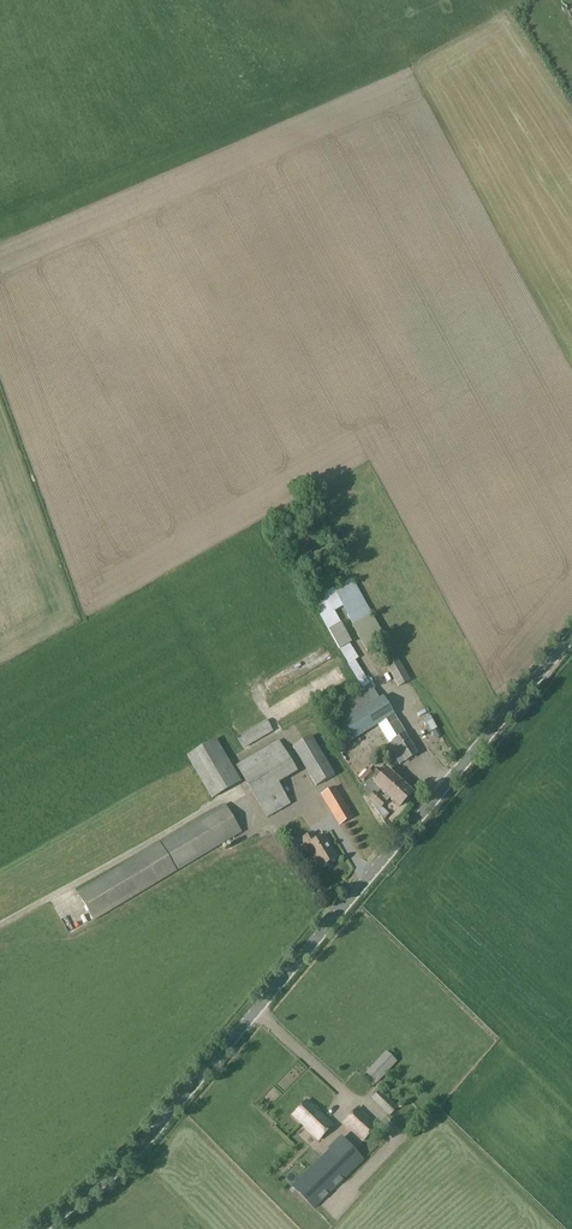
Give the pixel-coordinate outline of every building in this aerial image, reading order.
[(565,117),(559,121),(566,133),(571,130),(565,117)] [(342,584),(345,590),(350,587),(362,607),(353,613),(358,622),(368,616),(369,619),(373,616),(355,584),(351,578),(342,584)] [(347,664),(363,689),(344,701),(351,712),(377,696),(355,661),(359,658),(349,644),(351,643),(341,623),(334,612),(343,607),(334,590),(324,595),(312,602),(328,630),(339,650),(340,650),(348,664),(347,664)] [(392,661),(385,665),(390,672),(398,688),(409,681),(398,658),(397,659),(391,648),(386,650),(392,661)] [(325,683),(312,688),(315,698),(329,693),(325,683)] [(405,733),(383,696),(338,724),(349,743),(380,724),(391,742),(391,741),(404,763),(418,755),(405,733)] [(423,720),(430,733),(432,732),(436,740),(441,736),(437,729),(430,716),(423,720)] [(239,736),(246,747),(273,731),(266,720),(239,736)] [(291,748),(316,787),(335,776),(311,736),(291,748)] [(211,799),(239,782),(214,740),(186,756),(211,799)] [(278,741),(237,766),(267,817),(290,804),(278,783),(297,773),(278,741)] [(366,786),(375,776),(368,769),(359,779),(366,786)] [(387,770),(374,784),(385,795),(382,798),(375,791),(368,798),(380,809),(387,802),(386,802),(389,798),(399,807),(412,793),(387,770)] [(354,817),(335,787),(321,796),(339,826),(354,817)] [(95,919),(241,833),(224,805),(78,892),(95,919)] [(337,858),(324,836),(317,840),(313,833),(302,840),(313,858),(314,857),(320,868),(337,858)] [(386,1051),(366,1073),(376,1084),(397,1062),(386,1051)] [(395,1111),(398,1108),(380,1090),(372,1099),(390,1116),(394,1111),(395,1111)] [(307,1101),(292,1116),(318,1141),(333,1125),(307,1101)] [(343,1123),(363,1142),(378,1127),(358,1108),(343,1123)] [(291,1187),(314,1209),(352,1173),(350,1171),(362,1160),(364,1161),(370,1155),(359,1145),(354,1150),(341,1137),(322,1155),(329,1164),(322,1157),(291,1187)]
